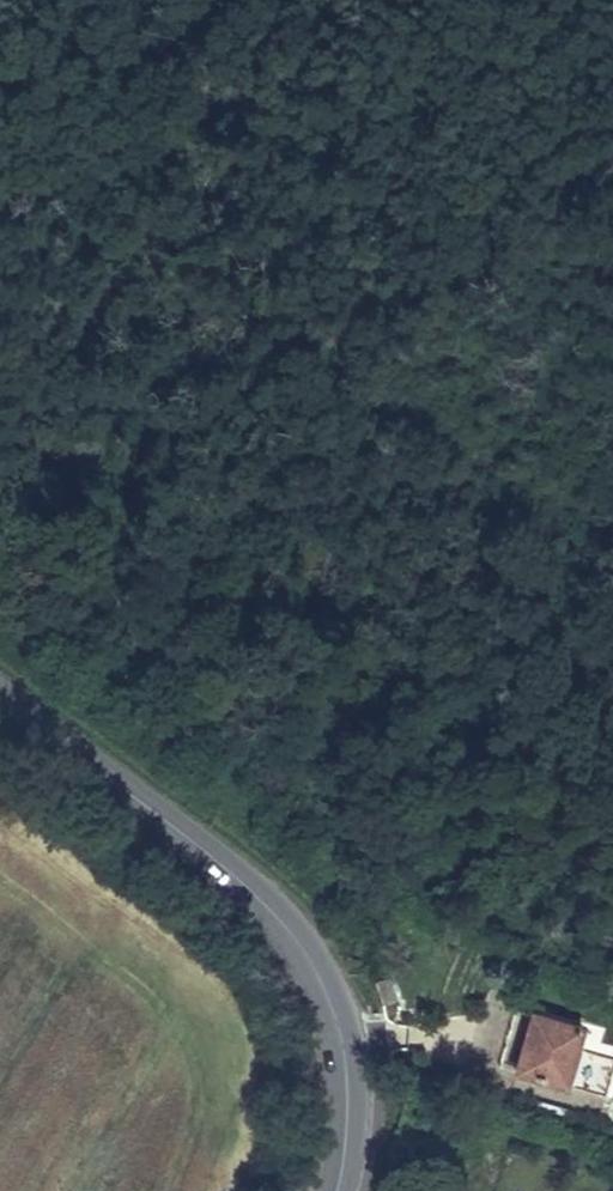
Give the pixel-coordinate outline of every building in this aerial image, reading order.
[(604,1098),(612,1067),(612,1059),(576,1048),(581,1028),(534,1014),(516,1071),(604,1098)]
